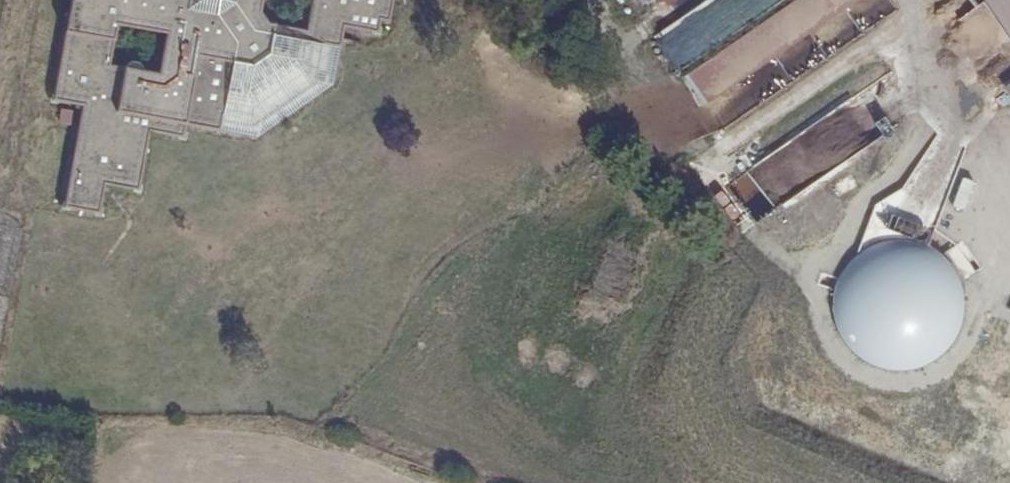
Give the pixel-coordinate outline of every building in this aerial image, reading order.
[(139,189),(151,131),(177,136),(181,119),(221,127),(234,64),(254,68),(274,55),(276,42),(345,57),(351,29),(384,36),(390,11),(411,16),(414,0),(309,0),(322,3),(314,42),(277,34),(269,26),(274,0),(246,0),(245,4),(227,16),(196,10),(198,0),(90,0),(69,104),(100,110),(80,211),(102,216),(109,183),(139,189)] [(196,10),(227,16),(245,4),(246,0),(198,0),(196,10)] [(720,126),(900,13),(891,0),(664,0),(677,20),(654,35),(679,74),(685,70),(720,126)] [(1009,50),(1009,0),(975,0),(1009,50)] [(234,64),(221,127),(256,135),(336,93),(345,57),(276,42),(274,55),(254,68),(234,64)] [(999,87),(1009,102),(1009,80),(999,87)] [(79,128),(87,129),(90,116),(81,114),(79,128)] [(849,259),(840,272),(834,288),(833,304),(836,321),(842,335),(854,353),(868,361),(891,372),(911,372),(926,365),(945,356),(953,344),(960,327),(965,311),(965,293),(958,273),(947,257),(924,240),(897,237),(870,244),(857,252),(849,259)]
